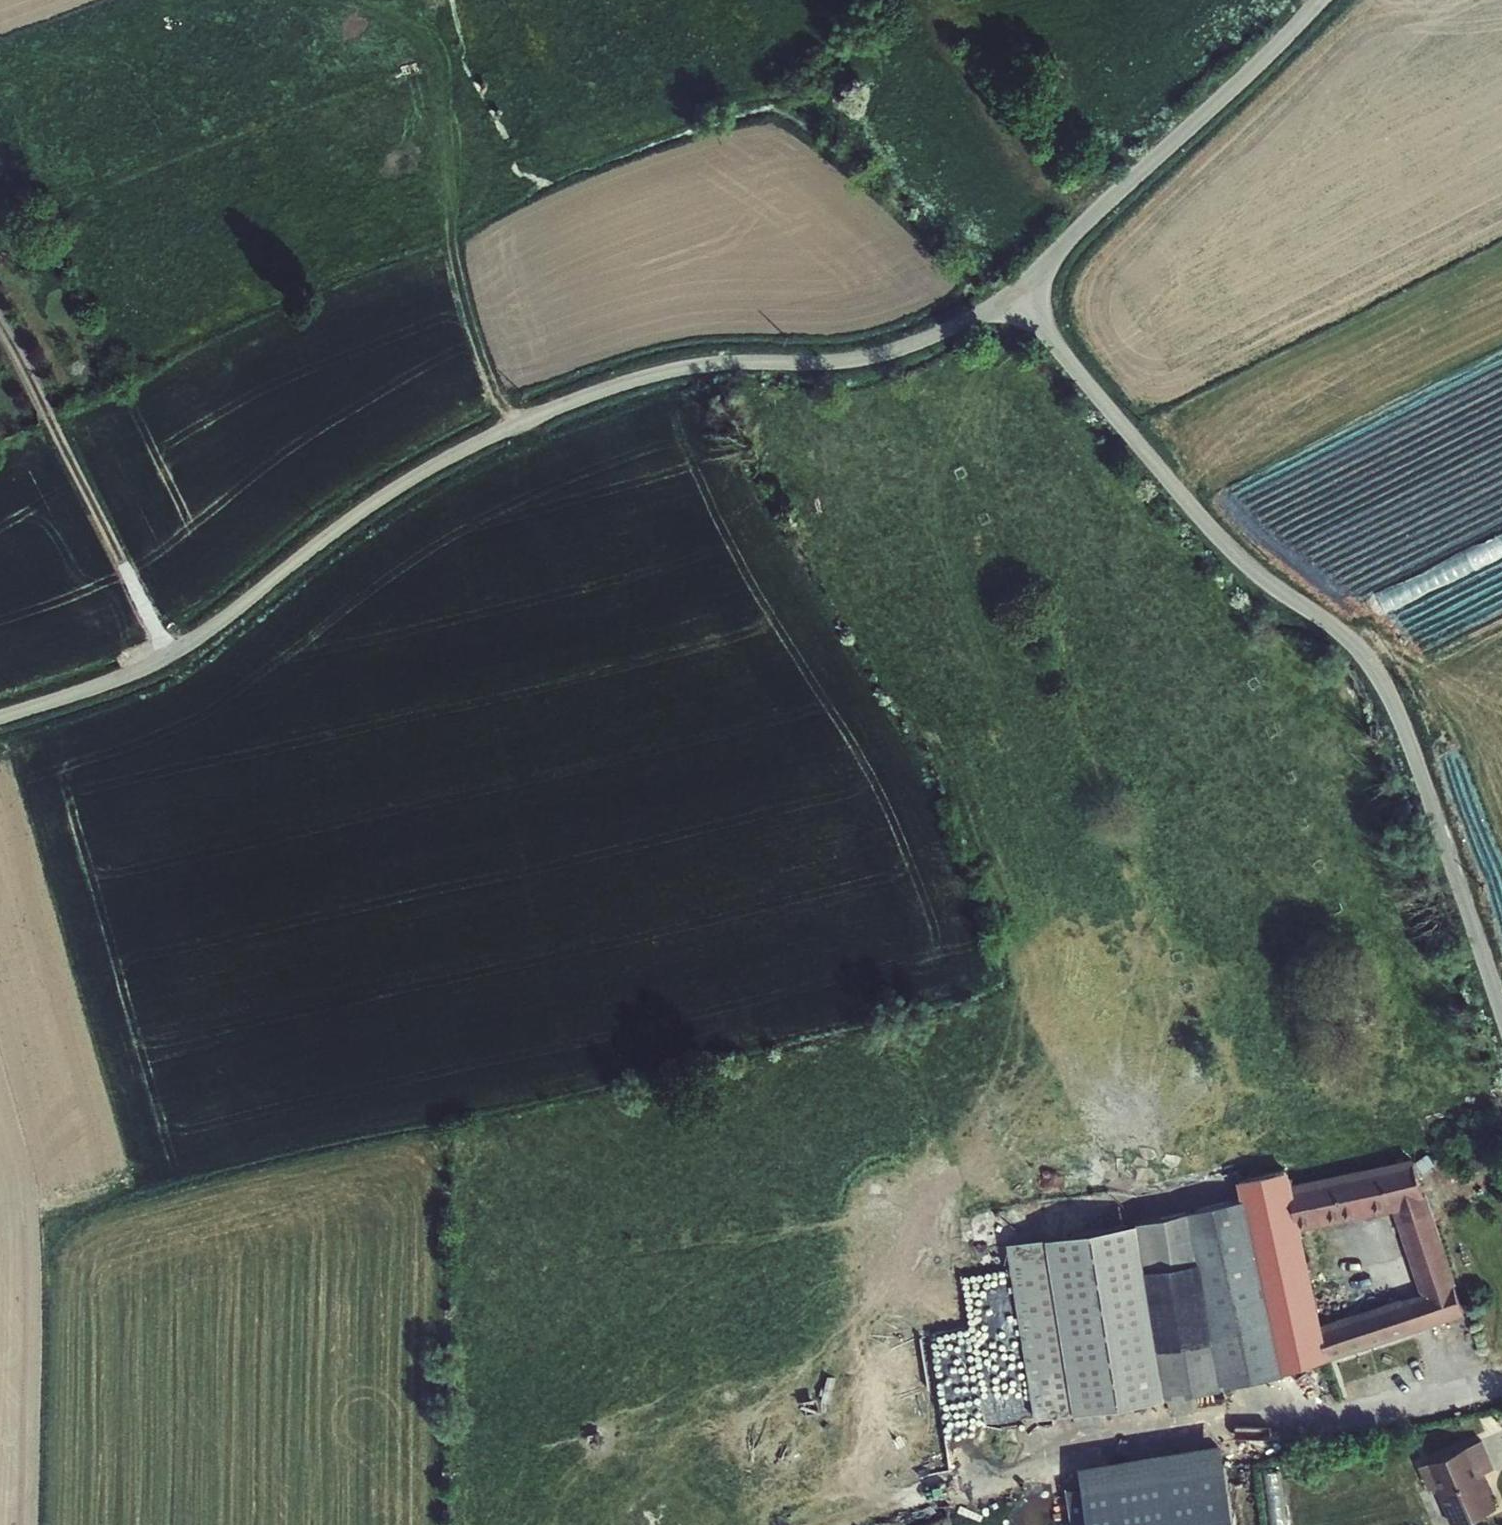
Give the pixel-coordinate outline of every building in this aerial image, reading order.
[(1292,1189),(1300,1227),(1391,1207),(1423,1285),(1423,1287),(1422,1289),(1421,1290),(1420,1291),(1415,1294),(1426,1323),(1458,1310),(1401,1165),(1292,1189)] [(1292,1189),(1011,1256),(1048,1431),(1287,1376),(1327,1361),(1321,1330),(1280,1344),(1256,1236),(1300,1227),(1292,1189)] [(1300,1227),(1256,1236),(1280,1344),(1321,1330),(1300,1227)] [(1426,1323),(1415,1294),(1396,1301),(1406,1330),(1426,1323)] [(1327,1361),(1330,1359),(1406,1330),(1396,1301),(1321,1330),(1327,1361)] [(1480,1438),(1421,1465),(1431,1489),(1437,1486),(1455,1524),(1496,1507),(1480,1473),(1493,1467),(1480,1438)] [(1223,1441),(1079,1460),(1088,1524),(1235,1524),(1223,1441)]
